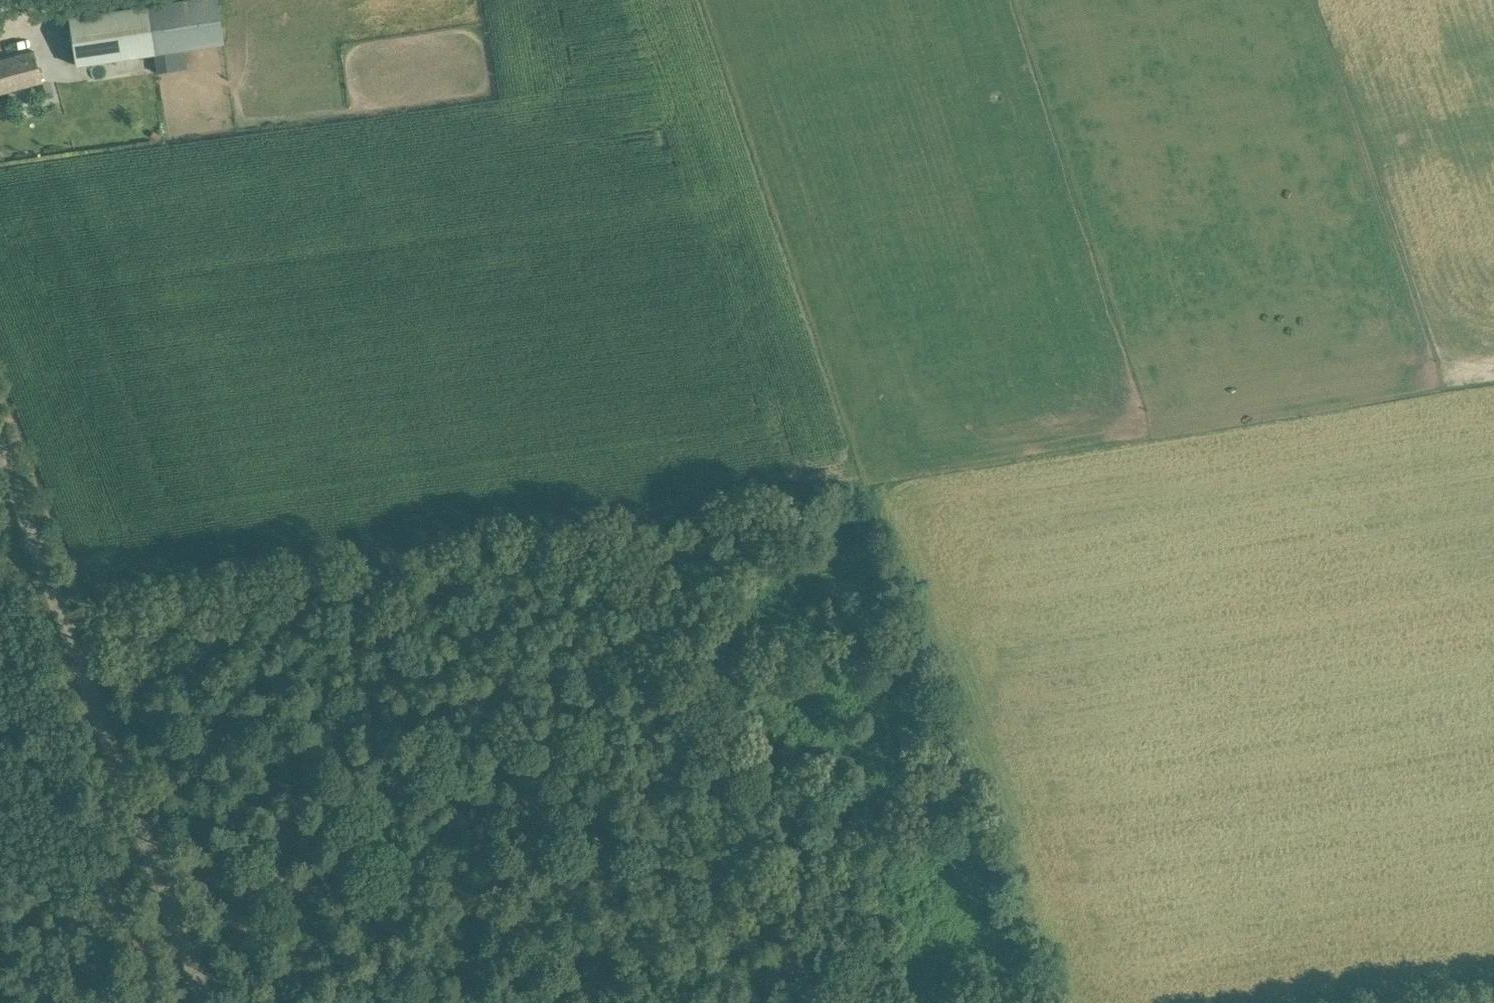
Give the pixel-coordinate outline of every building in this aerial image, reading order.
[(156,53),(184,49),(223,43),(217,0),(185,0),(149,5),(156,53)] [(69,17),(77,65),(154,53),(156,53),(149,5),(69,17)] [(156,53),(154,53),(156,71),(187,67),(184,49),(156,53)] [(40,70),(34,50),(0,59),(0,93),(43,81),(40,70)]
